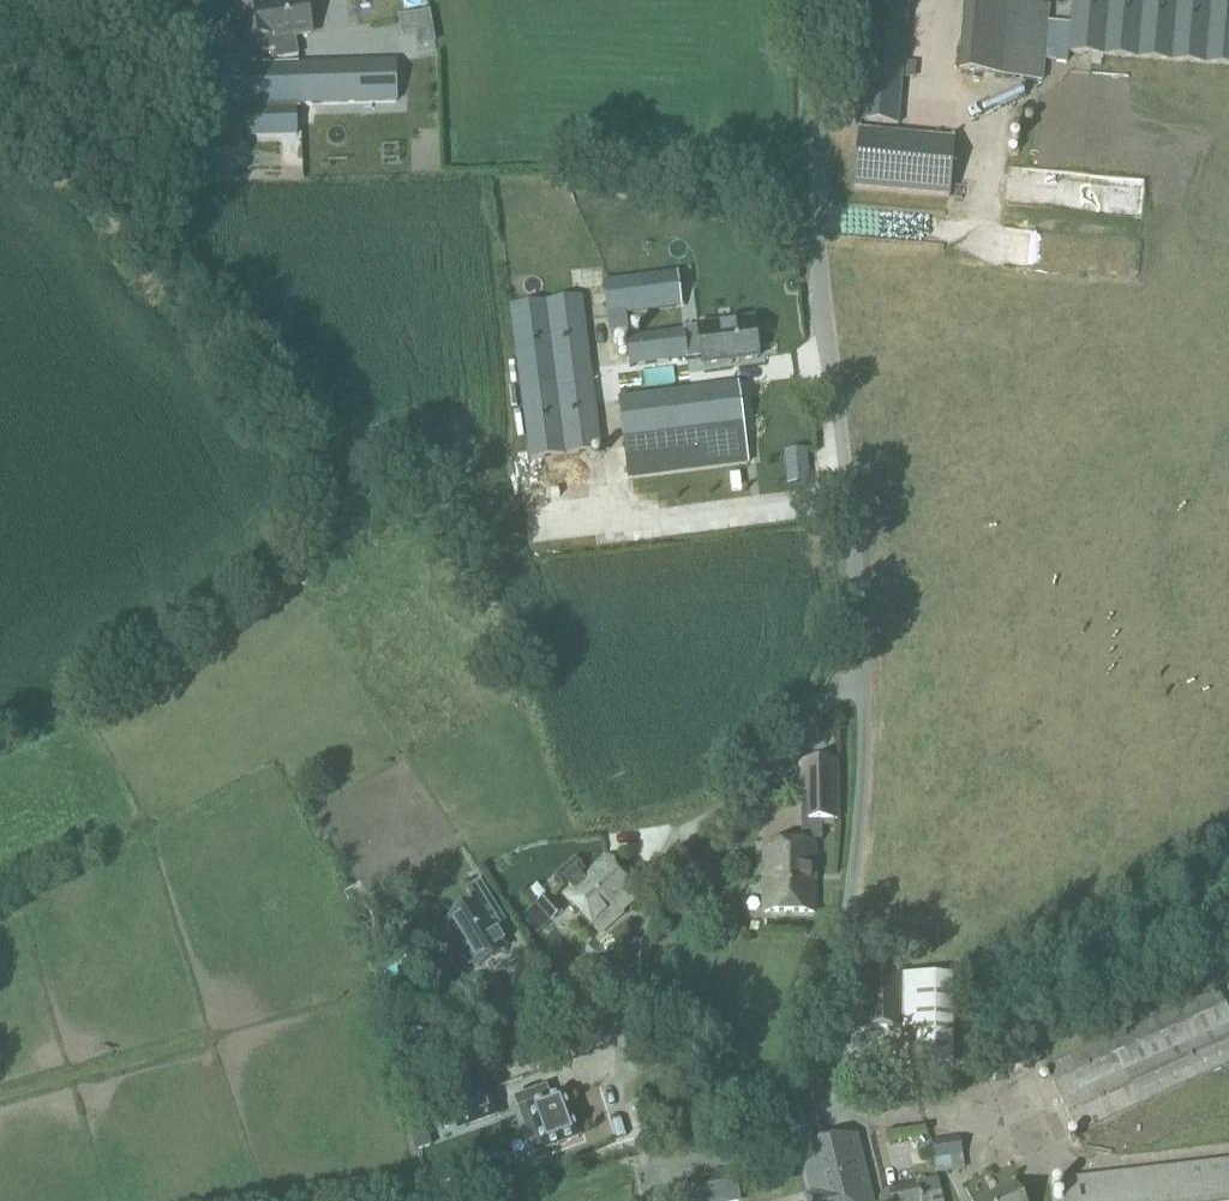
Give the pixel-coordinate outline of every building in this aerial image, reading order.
[(270,4),(270,0),(233,0),(240,41),(259,38),(261,53),(275,51),(272,36),(276,35),(270,4)] [(275,51),(277,60),(300,56),(296,36),(313,33),(307,0),(294,0),(270,4),(276,35),(272,36),(275,51)] [(859,123),(900,126),(910,0),(870,0),(859,123)] [(983,0),(982,0),(965,0),(958,74),(1043,81),(1046,49),(1068,51),(1068,53),(1228,66),(1228,0),(1072,0),(1070,25),(1048,23),(1050,5),(1021,3),(1021,0),(983,0)] [(295,67),(298,107),(397,103),(396,61),(277,63),(278,69),(295,67)] [(298,136),(298,107),(295,67),(278,69),(277,63),(206,65),(208,156),(243,155),(242,137),(298,136)] [(860,131),(855,188),(948,195),(954,138),(860,131)] [(603,282),(610,333),(629,331),(627,316),(683,309),(678,272),(603,282)] [(510,306),(530,460),(603,451),(584,297),(510,306)] [(759,358),(754,322),(699,329),(704,365),(759,358)] [(689,360),(686,330),(626,338),(630,367),(689,360)] [(628,480),(749,464),(739,383),(618,399),(628,480)] [(810,481),(808,451),(785,453),(788,483),(810,481)] [(617,487),(617,474),(596,475),(596,488),(617,487)] [(836,763),(801,764),(801,793),(809,793),(809,821),(837,821),(836,763)] [(814,912),(816,847),(766,846),(764,910),(814,912)] [(622,914),(621,913),(642,894),(607,857),(565,895),(601,934),(622,914)] [(496,913),(466,931),(469,935),(464,938),(489,976),(493,973),(496,977),(526,956),(517,943),(530,935),(500,890),(486,899),(496,913)] [(552,922),(564,912),(550,896),(538,907),(552,922)] [(948,1067),(950,979),(903,978),(903,976),(846,973),(844,1026),(913,1029),(913,1066),(948,1067)] [(1077,1135),(1228,1065),(1228,1013),(1218,990),(1047,1069),(1077,1135)] [(528,1096),(532,1108),(521,1112),(529,1134),(540,1130),(547,1149),(579,1138),(573,1121),(570,1114),(563,1095),(550,1100),(546,1089),(528,1096)] [(666,1103),(689,1103),(689,1090),(666,1091),(666,1103)] [(451,1107),(459,1129),(496,1116),(488,1094),(451,1107)] [(850,1138),(795,1151),(807,1200),(865,1200),(850,1138)] [(937,1173),(965,1168),(961,1138),(932,1142),(937,1173)] [(1067,1200),(1228,1200),(1228,1160),(1065,1180),(1067,1200)] [(425,1170),(426,1185),(457,1184),(457,1169),(425,1170)] [(739,1200),(734,1170),(715,1174),(716,1177),(689,1182),(693,1200),(737,1200),(739,1200)] [(884,1200),(944,1200),(938,1179),(882,1193),(884,1200)] [(1015,1184),(979,1200),(1023,1200),(1015,1184)]
